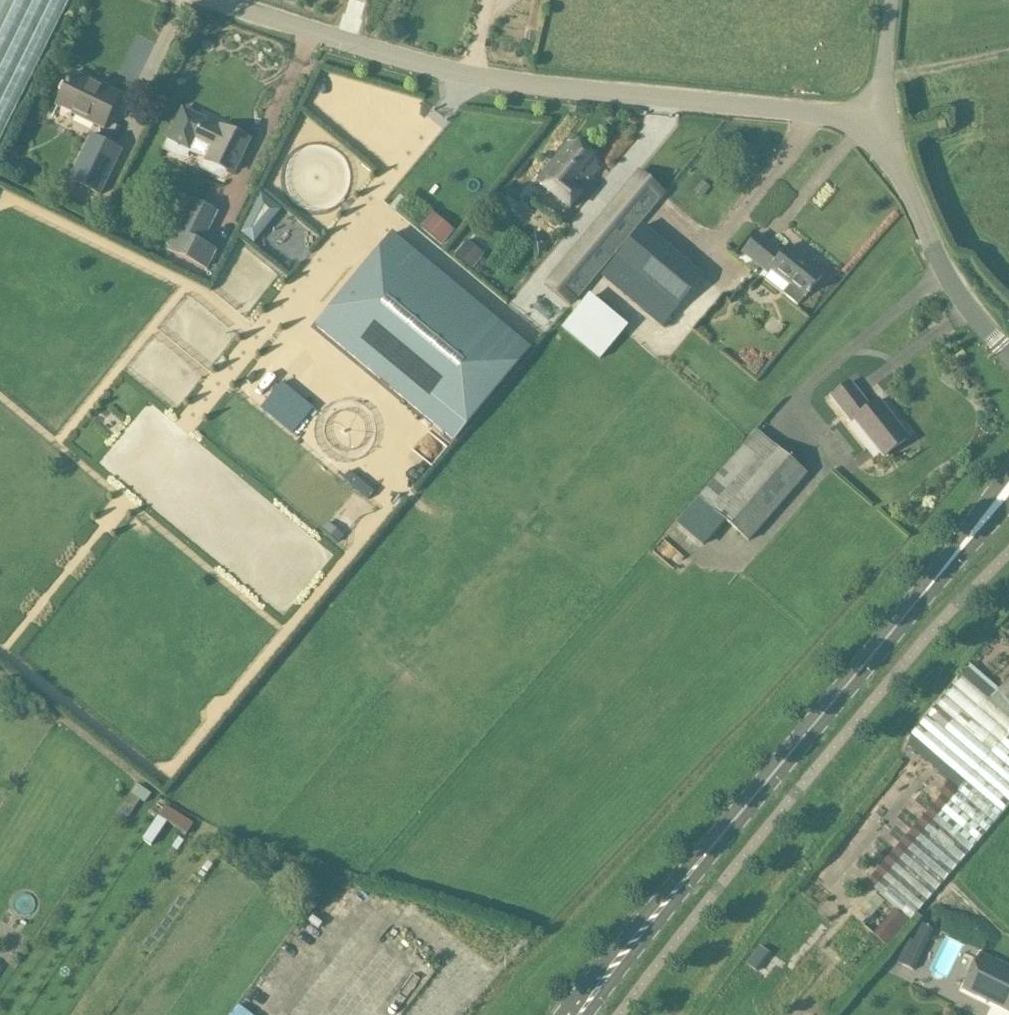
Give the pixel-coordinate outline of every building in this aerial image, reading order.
[(57,106),(104,130),(120,98),(72,75),(57,106)] [(184,110),(168,141),(206,159),(205,162),(232,175),(248,142),(226,132),(225,135),(204,125),(205,121),(184,110)] [(938,122),(940,130),(947,128),(945,121),(938,122)] [(68,182),(100,198),(123,151),(91,136),(68,182)] [(582,195),(579,193),(598,170),(567,144),(536,182),(570,210),(582,195)] [(639,174),(547,284),(572,304),(663,194),(639,174)] [(262,194),(242,234),(262,243),(282,203),(262,194)] [(166,252),(207,273),(217,251),(203,245),(218,213),(191,200),(166,252)] [(422,227),(445,245),(457,229),(435,211),(422,227)] [(600,276),(600,277),(662,328),(704,278),(642,226),(600,276)] [(531,347),(393,233),(316,326),(453,440),(531,347)] [(743,255),(768,275),(771,272),(790,286),(783,295),(797,307),(804,298),(805,299),(824,274),(789,247),(783,255),(758,235),(743,255)] [(473,270),(485,255),(467,241),(455,256),(473,270)] [(522,311),(536,297),(529,291),(543,277),(537,271),(510,299),(522,311)] [(590,295),(561,329),(600,361),(628,327),(590,295)] [(831,398),(851,423),(855,420),(884,457),(906,440),(877,402),(868,409),(849,384),(831,398)] [(677,523),(705,548),(726,524),(748,543),(807,476),(756,431),(697,499),(677,523)] [(997,692),(988,700),(961,677),(911,737),(966,783),(874,889),(910,921),(1008,806),(1008,681),(997,692)] [(121,813),(129,818),(140,800),(153,808),(158,801),(136,787),(121,813)] [(160,818),(187,834),(193,824),(166,807),(160,818)] [(909,922),(894,910),(873,935),(888,948),(909,922)] [(934,931),(921,924),(902,965),(915,971),(934,931)] [(764,945),(750,963),(767,976),(781,959),(764,945)] [(962,989),(1008,1012),(1008,967),(980,953),(962,989)]
